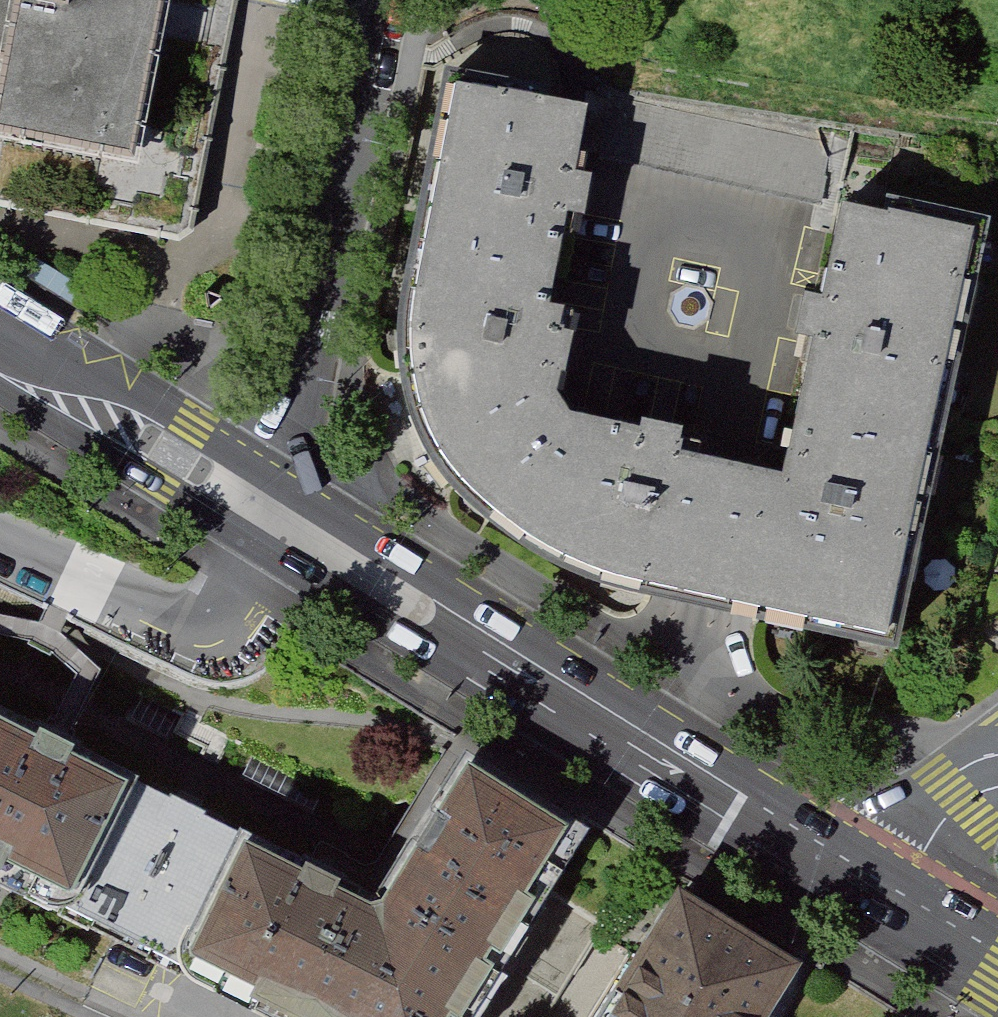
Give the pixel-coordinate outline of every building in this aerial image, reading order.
[(184,244),(198,235),(234,35),(240,0),(0,0),(0,207),(184,244)] [(428,231),(561,259),(570,209),(588,212),(593,176),(576,172),(586,108),(456,86),(428,231)] [(804,430),(937,456),(984,232),(852,206),(834,297),(814,293),(808,337),(823,340),(804,430)] [(473,492),(498,513),(576,416),(563,395),(577,332),(566,330),(569,311),(552,308),(561,259),(428,231),(416,293),(411,349),(422,412),(442,453),(473,492)] [(610,578),(737,605),(754,526),(731,519),(741,467),(688,456),(691,431),(649,421),(648,431),(576,416),(498,513),(518,529),(565,559),(610,578)] [(899,639),(937,456),(804,430),(794,478),(741,467),(731,519),(754,526),(737,605),(899,639)] [(2,866),(67,898),(123,786),(67,758),(72,749),(58,742),(36,731),(32,740),(0,724),(0,870),(2,866)] [(475,762),(406,876),(508,936),(574,825),(546,807),(475,762)] [(67,898),(187,959),(246,842),(123,786),(67,898)] [(269,1016),(322,1016),(377,909),(246,842),(187,959),(255,995),(250,1008),(269,1016)] [(508,936),(406,876),(388,906),(377,909),(322,1016),(459,1016),(508,936)] [(611,1016),(773,1016),(800,974),(683,902),(611,1016)]
